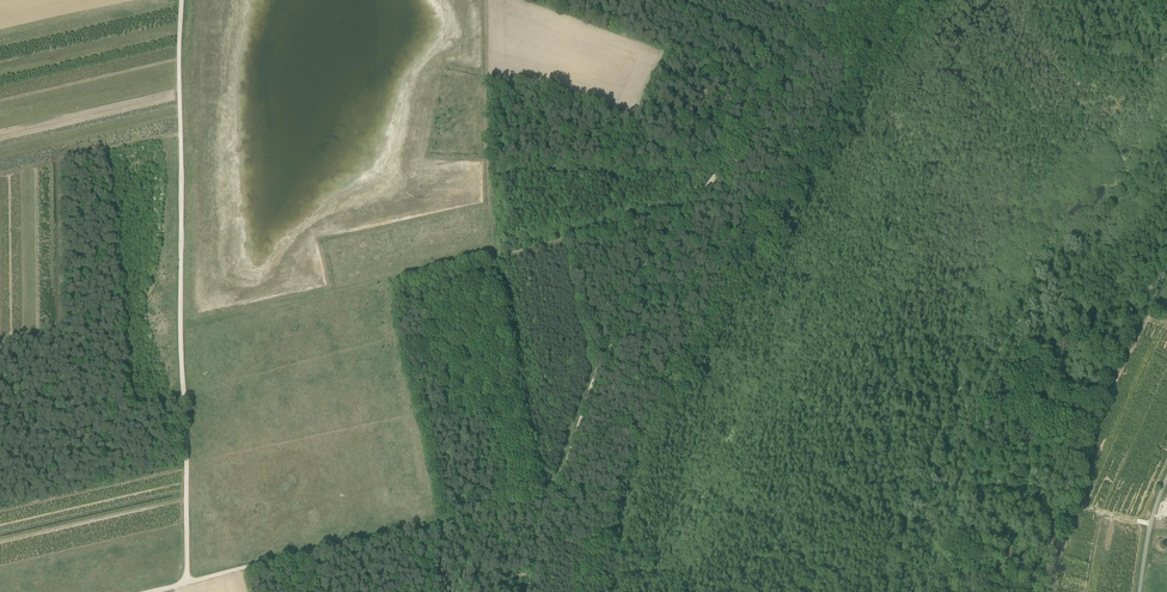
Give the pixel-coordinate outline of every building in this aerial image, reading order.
[(493,50),(491,56),(500,60),(502,55),(498,54),(499,50),(501,51),(502,47),(498,45),(497,47),(492,45),(491,49),(493,50)]
